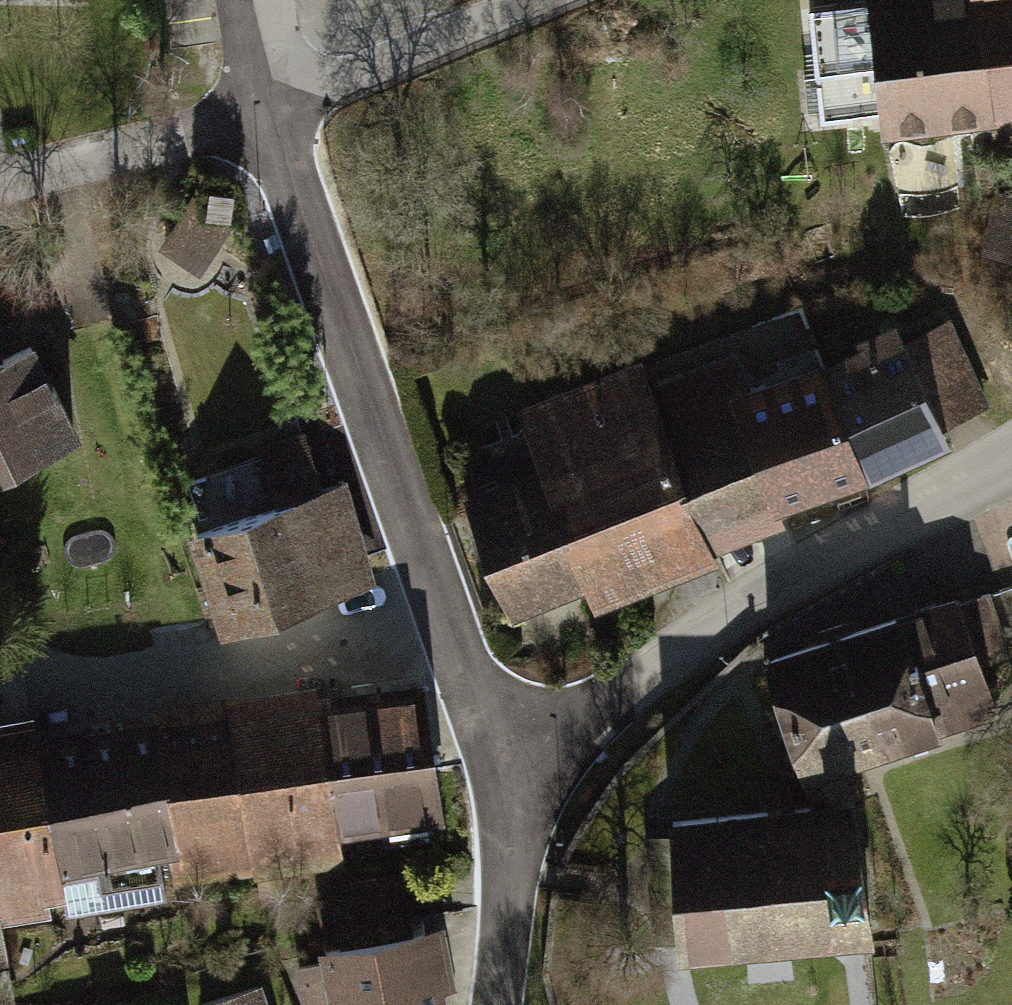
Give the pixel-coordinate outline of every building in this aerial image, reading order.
[(888,133),(991,122),(992,139),(1011,137),(1011,0),(868,0),(888,133)] [(1011,256),(1011,192),(999,253),(1011,256)] [(947,326),(906,343),(938,429),(981,413),(947,326)] [(902,331),(732,394),(778,515),(947,453),(938,429),(906,343),(902,331)] [(88,440),(43,342),(0,361),(0,360),(0,481),(88,440)] [(640,365),(515,411),(594,611),(718,564),(714,553),(650,391),(640,365)] [(718,366),(650,391),(714,553),(781,531),(718,366)] [(264,499),(174,523),(204,634),(373,588),(346,488),(327,493),(308,425),(248,441),(264,499)] [(535,467),(460,497),(509,621),(584,589),(535,467)] [(958,590),(765,656),(812,792),(1005,726),(958,590)] [(0,721),(0,924),(452,857),(426,684),(326,699),(323,680),(157,704),(160,726),(41,743),(36,716),(0,721)] [(859,796),(670,817),(685,960),(874,939),(859,796)] [(421,917),(366,923),(321,934),(324,951),(329,951),(331,961),(302,967),(309,1004),(437,1004),(423,935),(426,934),(421,917)] [(212,1004),(262,1004),(259,991),(212,1004)]
